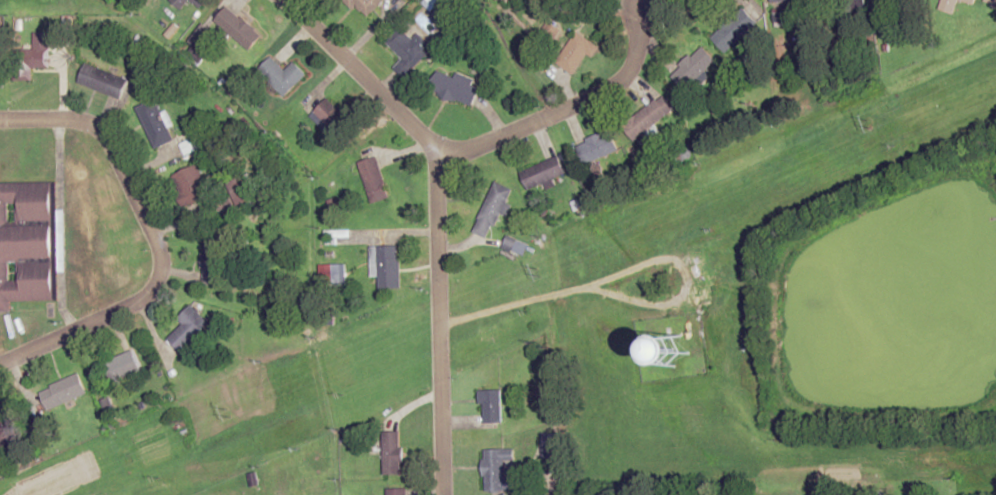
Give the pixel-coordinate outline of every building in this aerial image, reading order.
[(189,0),(170,0),(181,10),(189,0)] [(201,8),(208,0),(191,0),(201,8)] [(366,19),(384,0),(347,0),(366,19)] [(959,0),(942,0),(939,9),(954,14),(959,0)] [(712,38),(727,53),(761,20),(745,4),(712,38)] [(215,19),(249,51),(263,36),(229,5),(215,19)] [(561,29),(548,20),(537,36),(550,45),(561,29)] [(386,41),(403,58),(394,68),(406,78),(434,47),(419,33),(413,39),(399,26),(386,41)] [(576,76),(597,45),(577,31),(556,61),(576,76)] [(50,68),(50,38),(34,38),(35,51),(13,51),(14,78),(32,78),(32,68),(50,68)] [(686,90),(717,60),(702,45),(671,75),(686,90)] [(294,62),(286,70),(272,57),(259,70),(286,97),(307,75),(294,62)] [(128,80),(86,62),(77,82),(120,99),(128,80)] [(474,106),(481,83),(455,75),(455,76),(436,71),(430,93),(474,106)] [(675,110),(663,94),(622,125),(634,141),(675,110)] [(312,114),(336,139),(352,123),(328,98),(312,114)] [(137,107),(155,148),(173,140),(156,99),(137,107)] [(586,164),(618,153),(611,132),(579,142),(586,164)] [(567,173),(558,155),(521,173),(530,191),(567,173)] [(391,197),(377,156),(359,162),(372,203),(391,197)] [(210,199),(199,165),(173,173),(183,207),(210,199)] [(229,184),(240,205),(254,198),(242,177),(229,184)] [(0,182),(0,311),(11,311),(11,302),(54,302),(54,182),(0,182)] [(476,233),(489,238),(492,227),(496,228),(501,214),(506,216),(515,189),(493,182),(476,233)] [(371,247),(371,277),(379,277),(379,289),(400,289),(400,247),(371,247)] [(345,265),(320,265),(320,287),(345,287),(345,265)] [(183,325),(169,339),(183,352),(211,324),(192,306),(178,319),(183,325)] [(114,391),(126,386),(123,378),(141,371),(134,351),(103,363),(114,391)] [(40,388),(45,408),(87,398),(82,378),(40,388)] [(501,390),(482,390),(482,423),(501,423),(501,390)] [(1,449),(21,440),(6,405),(0,408),(0,446),(1,449)] [(403,432),(384,432),(384,476),(403,476),(403,432)] [(543,457),(553,457),(553,434),(543,434),(543,457)] [(516,460),(515,449),(483,450),(485,492),(514,490),(514,478),(505,478),(504,461),(516,460)]
